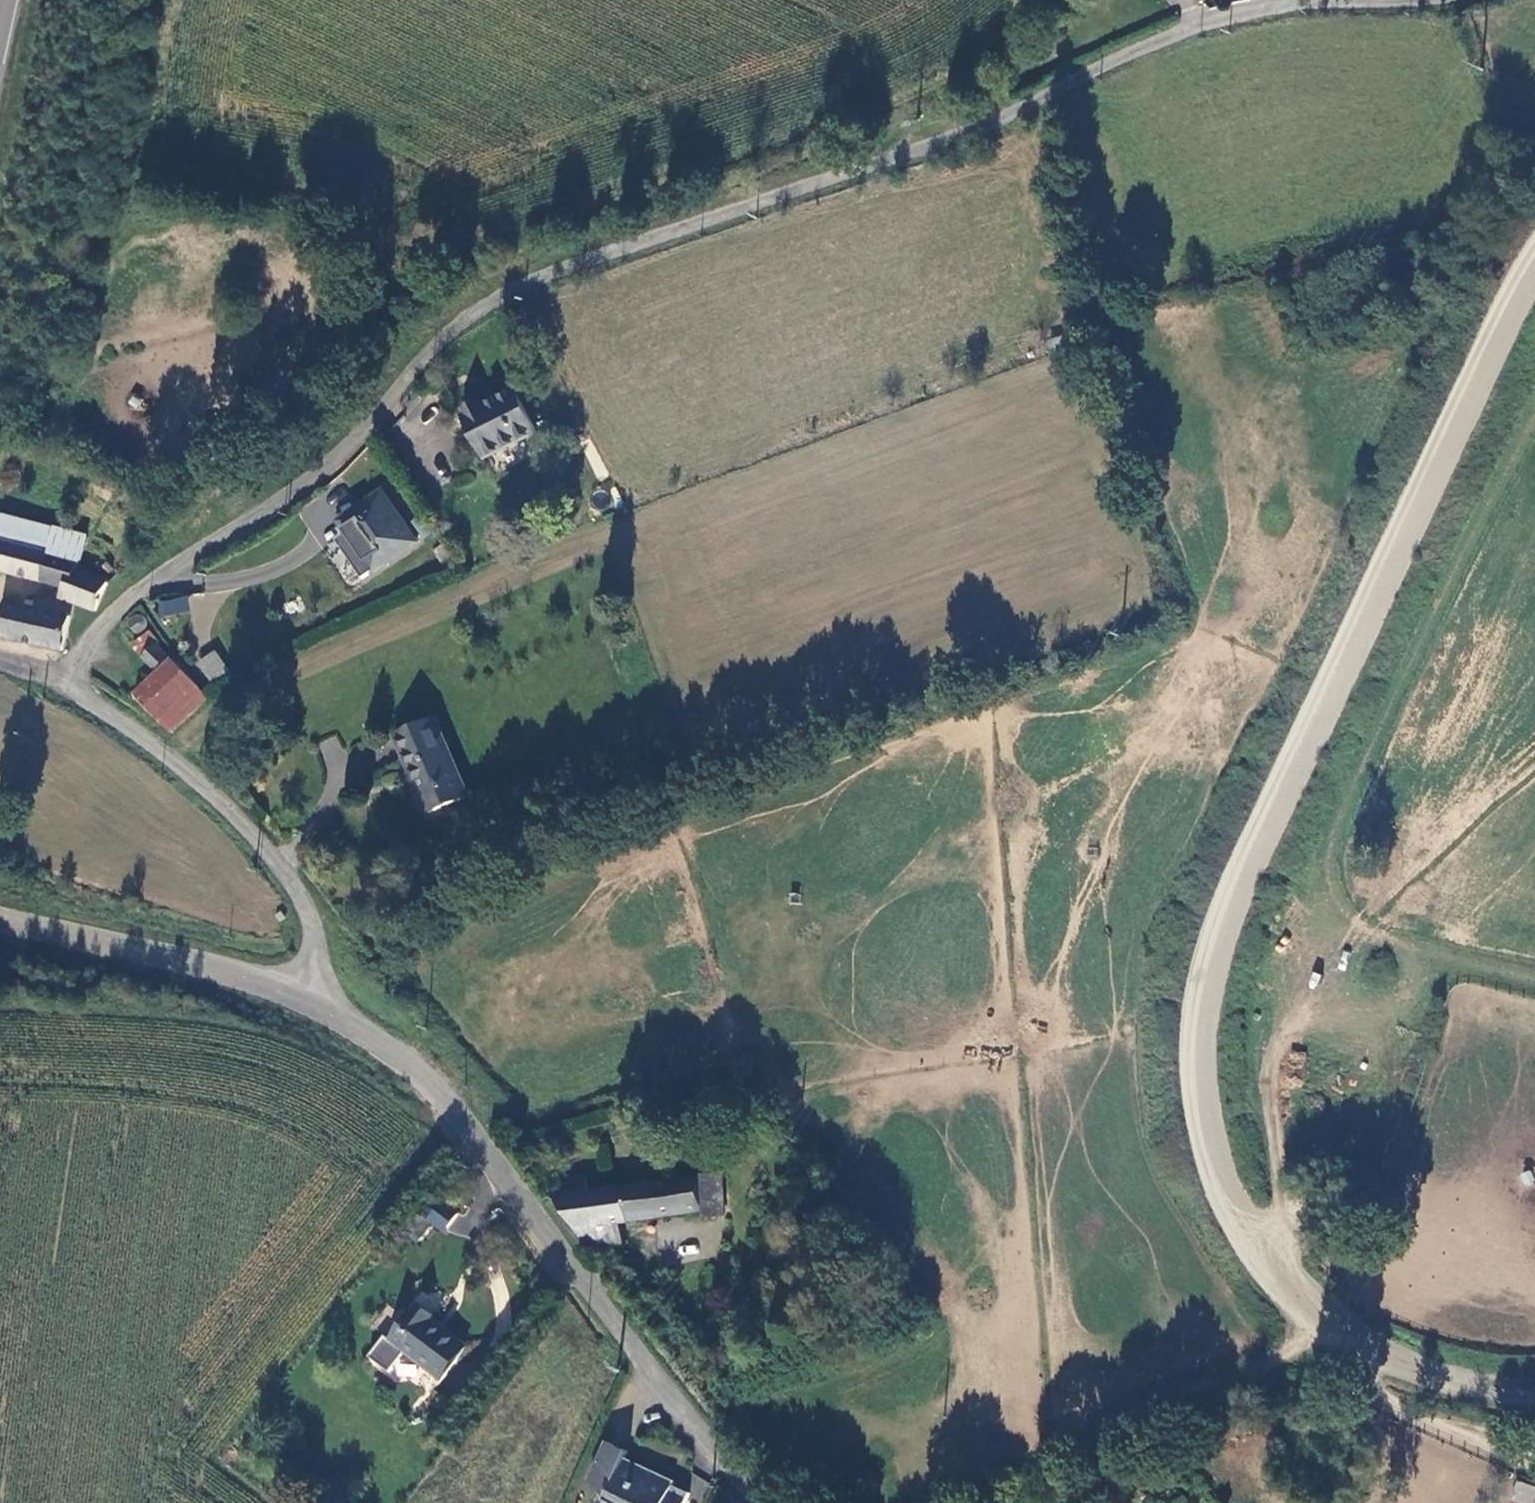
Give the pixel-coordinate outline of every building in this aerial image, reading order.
[(539,443),(520,397),(490,410),(488,404),(469,412),(472,417),(466,419),(485,464),(539,443)] [(371,581),(416,557),(386,498),(340,522),(347,536),(349,542),(371,581)] [(4,516),(0,531),(0,539),(48,552),(52,536),(53,531),(4,516)] [(86,545),(52,536),(48,552),(80,560),(82,561),(86,545)] [(338,541),(341,547),(349,542),(347,536),(338,541)] [(109,582),(77,569),(80,560),(48,552),(0,539),(0,572),(65,590),(62,599),(96,613),(109,582)] [(349,542),(341,547),(362,586),(371,581),(349,542)] [(186,595),(156,602),(160,617),(189,611),(186,595)] [(71,618),(8,603),(1,637),(63,651),(71,618)] [(134,634),(143,632),(146,624),(140,617),(131,619),(128,627),(134,634)] [(165,657),(152,645),(139,659),(152,670),(165,657)] [(219,657),(197,667),(208,690),(231,680),(219,657)] [(137,695),(171,731),(205,699),(171,663),(137,695)] [(398,751),(432,825),(474,805),(440,730),(398,751)] [(561,1198),(576,1230),(705,1219),(701,1184),(593,1195),(591,1178),(566,1180),(567,1196),(561,1198)] [(705,1219),(722,1217),(720,1182),(701,1184),(705,1219)] [(427,1210),(423,1222),(445,1229),(449,1217),(427,1210)] [(647,1301),(654,1312),(667,1305),(663,1294),(647,1301)] [(418,1298),(386,1341),(408,1358),(410,1356),(440,1378),(464,1346),(429,1320),(435,1311),(418,1298)] [(634,1469),(640,1458),(619,1448),(599,1487),(618,1497),(616,1502),(692,1502),(677,1495),(679,1491),(634,1469)] [(1117,1476),(1105,1485),(1111,1496),(1124,1487),(1117,1476)] [(1518,1480),(1510,1499),(1520,1502),(1533,1502),(1534,1499),(1534,1487),(1518,1480)]
